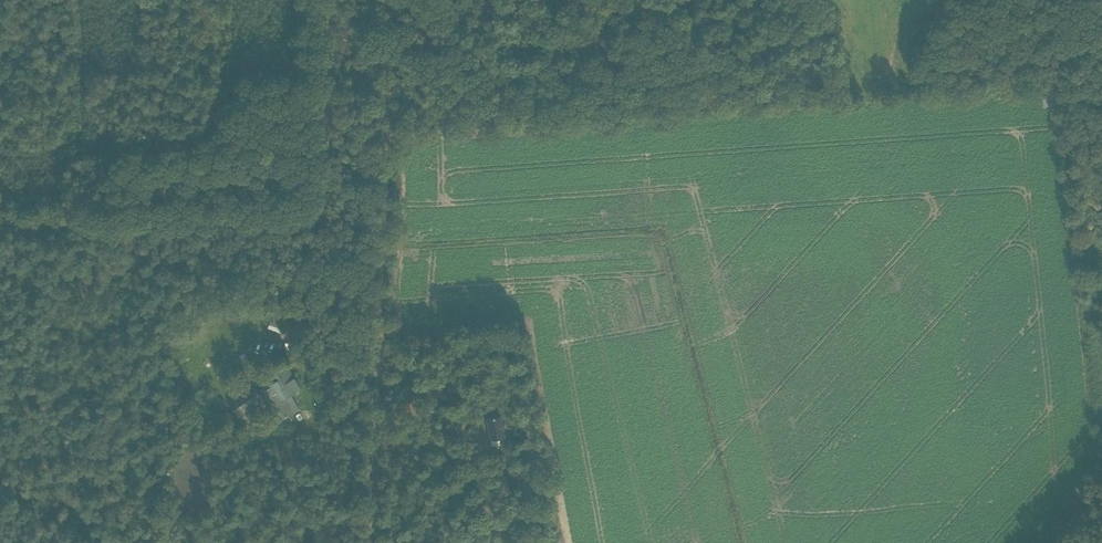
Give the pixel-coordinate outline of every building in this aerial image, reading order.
[(297,409),(289,393),(299,387),(286,365),(272,373),(275,377),(272,379),(271,379),(271,380),(270,380),(270,381),(270,382),(271,382),(271,383),(272,384),(258,392),(252,384),(227,400),(232,407),(233,410),(234,410),(238,416),(241,414),(245,420),(253,415),(249,409),(265,398),(278,421),(292,413),(291,412),(297,409)] [(494,417),(487,419),(491,440),(507,438),(503,416),(497,417),(497,416),(494,417)] [(499,453),(495,449),(490,453),(494,457),(499,453)]
